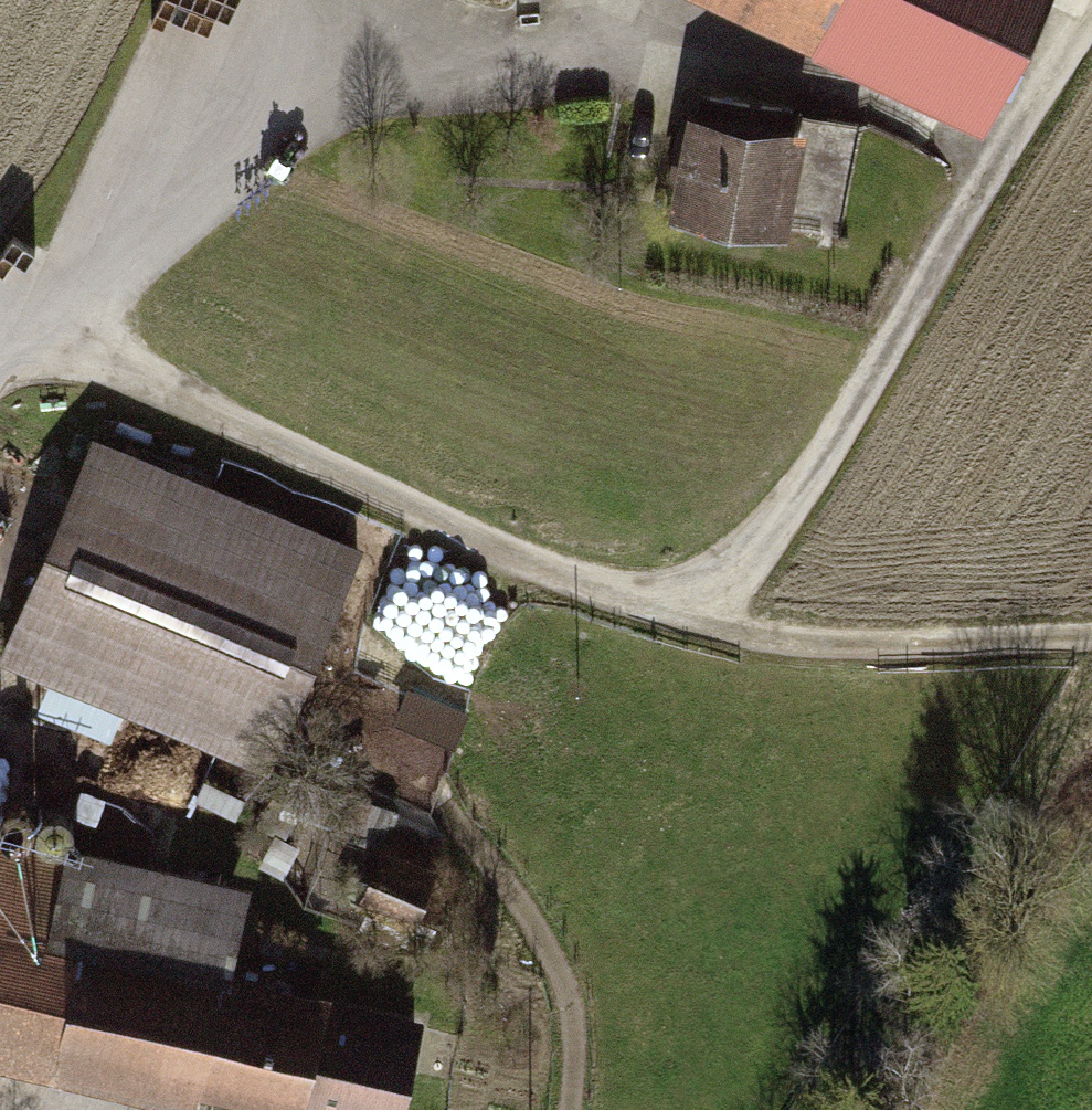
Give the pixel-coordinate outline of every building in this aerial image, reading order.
[(983,134),(1045,0),(694,0),(983,134)] [(680,208),(731,217),(752,105),(736,102),(733,119),(698,113),(680,208)] [(792,113),(752,105),(731,217),(779,226),(796,132),(789,131),(792,113)] [(0,651),(0,667),(272,771),(355,554),(79,448),(0,651)] [(372,804),(342,795),(334,818),(365,828),(372,804)] [(449,845),(390,826),(360,917),(418,937),(449,845)] [(160,1066),(198,939),(215,886),(71,856),(61,869),(0,852),(0,1058),(7,1030),(160,1066)] [(198,939),(160,1066),(344,1109),(395,1109),(415,1025),(223,980),(230,949),(198,939)]
